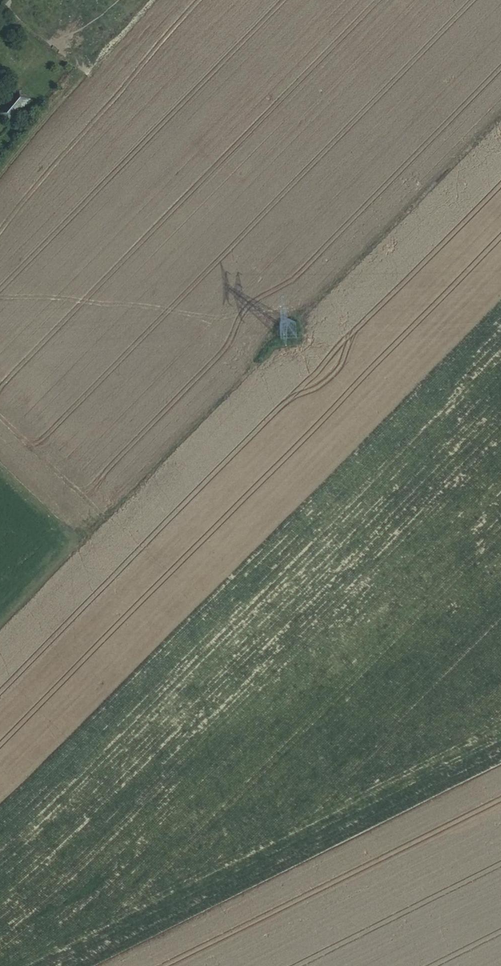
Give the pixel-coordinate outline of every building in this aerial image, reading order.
[(10,120),(34,92),(23,82),(0,109),(0,112),(10,120)]
